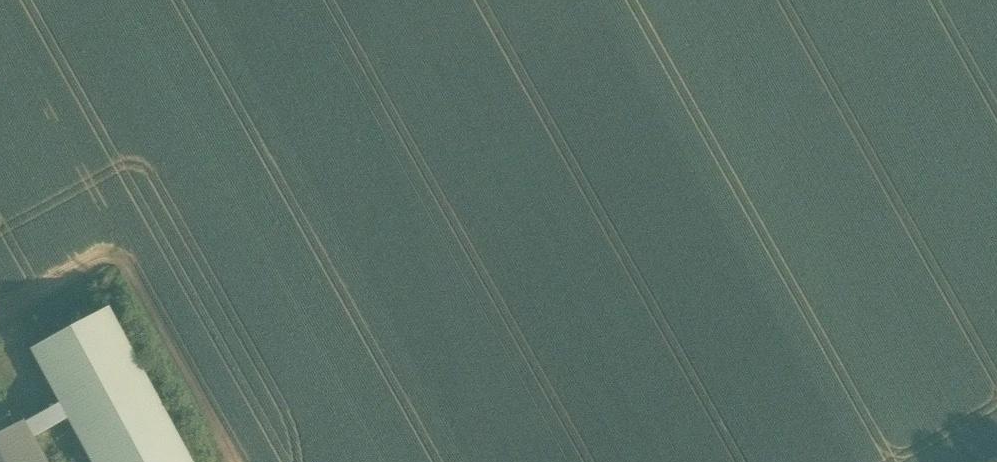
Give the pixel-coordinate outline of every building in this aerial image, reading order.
[(32,441),(68,421),(89,461),(189,461),(107,308),(30,350),(58,404),(23,423),(32,441)] [(32,441),(23,423),(22,423),(0,435),(0,461),(43,461),(32,441)]
